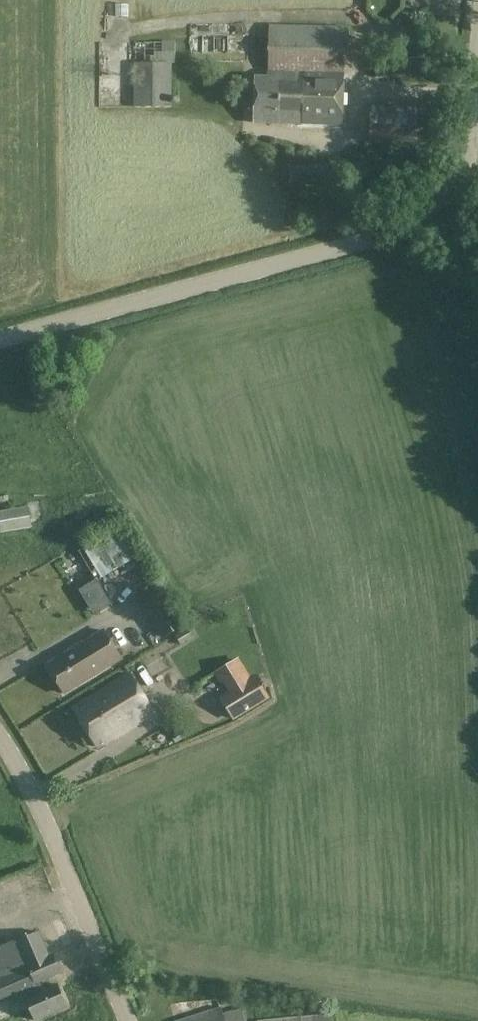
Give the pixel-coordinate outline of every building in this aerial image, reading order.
[(350,28),(270,26),(269,78),(345,80),(346,45),(350,46),(350,28)] [(118,41),(103,46),(109,65),(124,60),(118,41)] [(135,42),(135,108),(173,107),(173,65),(176,65),(176,42),(135,42)] [(376,59),(375,79),(432,79),(432,60),(376,59)] [(345,80),(269,78),(256,78),(255,123),(344,125),(345,80)] [(371,107),(370,144),(433,145),(434,110),(371,107)] [(0,512),(0,528),(1,534),(33,527),(29,507),(0,512)] [(106,576),(141,556),(122,525),(88,545),(106,576)] [(109,603),(96,582),(84,588),(98,610),(109,603)] [(194,639),(188,629),(176,635),(182,645),(194,639)] [(104,631),(48,665),(66,694),(122,661),(104,631)] [(237,660),(220,671),(233,692),(224,698),(238,719),(272,697),(258,676),(251,680),(237,660)] [(130,675),(75,708),(99,748),(154,715),(130,675)] [(177,742),(187,737),(183,730),(173,735),(177,742)] [(25,993),(27,999),(37,1020),(39,1020),(69,1007),(59,985),(44,991),(42,987),(63,978),(55,956),(51,958),(40,932),(19,940),(19,939),(0,947),(0,1003),(25,993)] [(186,1020),(225,1020),(221,1010),(186,1020)]
